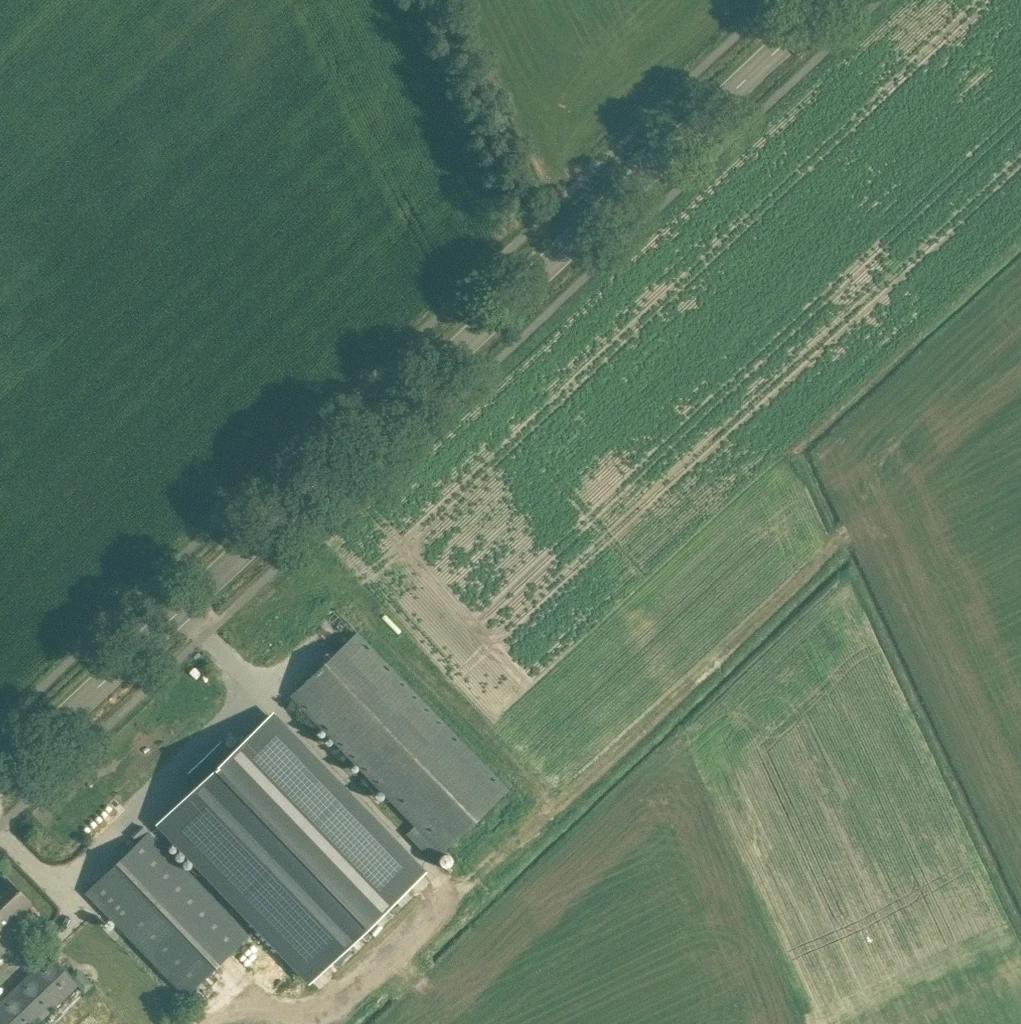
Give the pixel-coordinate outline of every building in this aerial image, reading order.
[(508,791),(371,647),(357,633),(291,696),(415,825),(407,834),(434,862),(508,791)] [(200,785),(160,823),(312,981),(423,873),(271,716),(231,754),(220,742),(188,773),(200,785)] [(247,936),(162,847),(148,833),(86,892),(186,995),(247,936)] [(21,933),(11,922),(31,904),(5,877),(0,883),(0,954),(21,933)] [(77,986),(49,956),(0,1002),(0,1023),(39,1023),(77,986)]
